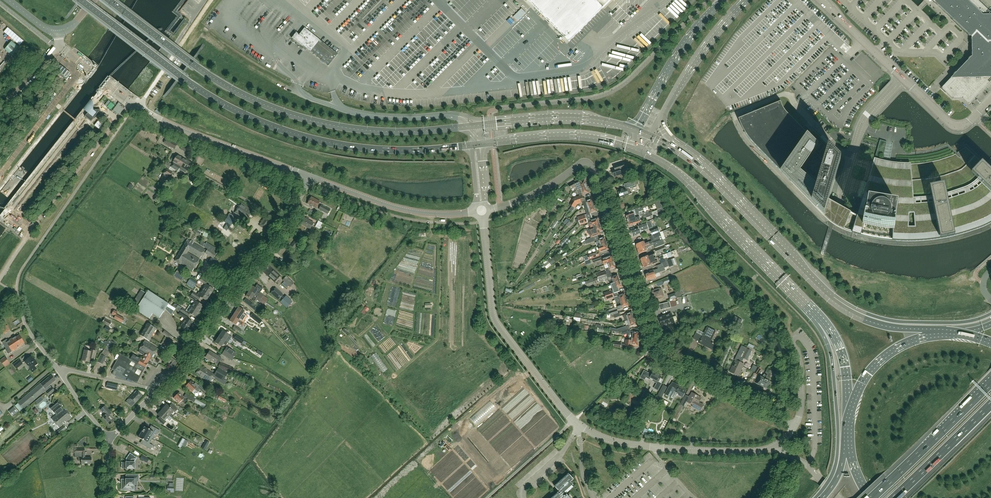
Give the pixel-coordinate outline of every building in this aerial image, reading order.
[(569,42),(575,36),(580,31),(611,0),(527,0),(569,42)] [(990,81),(990,13),(977,0),(933,0),(972,37),(972,56),(953,76),(942,88),(953,99),(963,99),(969,104),(975,98),(990,81)] [(337,54),(304,28),(299,35),(296,32),(292,38),(294,40),(302,46),(302,47),(303,48),(305,50),(306,49),(328,66),(337,54)] [(91,122),(100,110),(93,110),(93,107),(93,106),(93,102),(90,100),(83,109),(88,113),(85,117),(91,122)] [(781,102),(738,119),(739,122),(740,123),(740,124),(741,126),(742,128),(744,131),(745,133),(746,135),(748,137),(749,139),(751,141),(752,143),(754,145),(756,146),(758,148),(824,216),(826,218),(829,220),(831,222),(833,224),(836,225),(839,227),(841,228),(844,230),(847,231),(850,232),(852,233),(853,232),(853,231),(857,217),(828,201),(841,160),(812,130),(811,131),(805,125),(802,128),(787,113),(786,111),(785,110),(784,108),(783,107),(782,105),(781,103),(781,102)] [(165,138),(162,143),(173,149),(175,144),(165,138)] [(966,147),(957,153),(961,157),(960,158),(955,154),(953,156),(939,160),(925,163),(911,164),(896,163),(882,161),(887,142),(880,140),(872,166),(872,169),(857,217),(853,231),(853,232),(852,233),(866,236),(872,238),(879,239),(886,240),(893,241),(900,241),(907,241),(913,241),(929,240),(936,239),(944,238),(951,237),(958,235),(966,233),(973,231),(980,228),(985,226),(988,224),(990,223),(990,171),(966,147)] [(180,166),(184,159),(177,155),(173,162),(180,166)] [(180,167),(187,171),(191,164),(184,159),(180,166),(180,167)] [(169,169),(172,164),(169,162),(168,163),(166,162),(165,162),(163,161),(161,164),(169,169)] [(176,173),(180,167),(180,166),(173,162),(172,164),(169,169),(176,173)] [(621,170),(625,169),(623,163),(614,167),(615,170),(612,171),(613,174),(612,174),(613,176),(614,176),(614,177),(622,174),(621,170)] [(165,183),(172,172),(167,168),(163,173),(165,174),(160,181),(162,181),(165,183)] [(587,187),(585,181),(582,182),(580,179),(569,185),(571,189),(576,186),(577,190),(587,187)] [(632,194),(630,189),(637,187),(634,180),(623,184),(625,188),(618,191),(620,198),(632,194)] [(589,193),(587,187),(577,190),(580,196),(573,198),(572,200),(575,202),(580,200),(584,198),(582,195),(589,193)] [(157,200),(163,194),(160,191),(154,197),(157,200)] [(316,208),(320,202),(311,197),(307,204),(316,208)] [(585,209),(594,205),(592,199),(586,201),(582,202),(583,205),(585,209)] [(577,204),(581,203),(580,200),(575,202),(572,206),(575,208),(577,204)] [(246,220),(253,211),(241,203),(235,212),(246,220)] [(327,214),(330,209),(327,207),(327,208),(321,205),(318,209),(327,214)] [(596,211),(594,205),(585,209),(586,212),(587,215),(590,214),(596,211)] [(626,215),(628,220),(649,213),(648,211),(639,214),(638,211),(635,213),(634,210),(627,212),(628,215),(626,215)] [(643,218),(646,218),(652,216),(651,212),(649,213),(628,220),(629,226),(637,223),(636,220),(643,218)] [(234,220),(228,215),(226,219),(224,222),(230,226),(233,222),(234,220)] [(581,220),(586,218),(585,215),(575,218),(576,220),(577,224),(581,220)] [(266,230),(271,222),(265,217),(259,226),(266,230)] [(310,229),(313,223),(304,218),(300,224),(310,229)] [(588,222),(586,218),(581,220),(577,224),(579,226),(580,225),(588,222)] [(600,224),(598,218),(592,220),(592,219),(588,221),(591,227),(593,226),(600,224)] [(643,224),(638,225),(639,228),(631,231),(633,236),(641,233),(640,231),(652,227),(651,225),(653,224),(651,220),(646,222),(643,224)] [(601,234),(599,231),(602,230),(600,224),(593,226),(591,227),(587,229),(586,230),(588,234),(589,235),(590,238),(593,237),(596,236),(601,234)] [(653,243),(654,243),(663,240),(665,239),(663,231),(652,236),(652,235),(650,236),(651,241),(645,243),(645,241),(636,245),(637,249),(653,244),(653,243)] [(571,241),(568,239),(566,237),(560,243),(562,245),(561,245),(563,248),(571,241)] [(594,241),(593,237),(590,238),(587,239),(585,240),(586,241),(583,243),(581,244),(582,245),(594,241)] [(607,243),(604,237),(596,240),(596,242),(596,243),(597,247),(607,243)] [(293,250),(300,241),(297,238),(290,247),(293,250)] [(205,250),(188,240),(180,252),(186,256),(187,252),(188,251),(200,258),(205,250)] [(215,252),(217,249),(206,243),(207,242),(202,240),(199,245),(207,250),(205,253),(212,257),(208,263),(214,266),(217,260),(214,258),(217,253),(215,252)] [(290,246),(283,240),(274,251),(280,256),(290,246)] [(663,240),(654,243),(655,248),(664,244),(663,240)] [(609,249),(607,243),(597,247),(598,250),(599,250),(600,253),(609,249)] [(648,251),(647,248),(654,246),(653,244),(637,249),(639,254),(648,251)] [(669,244),(666,245),(656,250),(657,253),(666,250),(666,249),(670,247),(669,244)] [(192,271),(199,260),(187,252),(186,256),(180,252),(175,261),(192,271)] [(661,264),(668,261),(667,259),(672,257),(670,252),(658,257),(660,261),(661,264)] [(642,264),(656,258),(654,253),(640,259),(642,264)] [(614,262),(612,255),(603,259),(604,261),(606,260),(608,264),(614,262)] [(551,265),(558,261),(554,257),(548,261),(551,265)] [(658,262),(657,260),(656,258),(642,264),(644,269),(658,262)] [(672,262),(671,259),(668,261),(661,264),(657,266),(659,272),(665,270),(664,268),(669,266),(670,267),(674,266),(672,262)] [(610,270),(616,268),(614,262),(608,264),(604,265),(606,272),(610,270)] [(274,282),(280,276),(268,265),(262,271),(274,282)] [(182,281),(185,276),(177,270),(175,274),(173,272),(171,274),(182,281)] [(656,278),(655,274),(657,273),(656,270),(650,272),(650,273),(646,274),(648,281),(656,278)] [(610,284),(620,281),(618,275),(608,278),(609,280),(610,284)] [(286,276),(282,280),(284,282),(288,285),(290,287),(294,283),(286,276)] [(193,289),(197,283),(191,278),(187,284),(193,289)] [(587,286),(598,282),(596,278),(582,283),(583,284),(586,283),(587,286)] [(210,295),(214,290),(208,286),(210,283),(202,279),(200,281),(206,285),(202,291),(210,295)] [(620,292),(619,288),(622,287),(620,281),(610,284),(612,290),(612,291),(612,290),(604,293),(605,297),(613,294),(620,292)] [(253,286),(250,291),(255,295),(266,302),(268,299),(263,296),(264,295),(257,291),(258,290),(253,286)] [(271,293),(278,300),(283,295),(276,288),(271,293)] [(663,294),(662,291),(658,289),(654,290),(652,294),(654,298),(658,300),(661,298),(663,294)] [(168,304),(148,291),(147,294),(141,290),(133,302),(136,303),(133,308),(136,310),(136,311),(149,319),(152,314),(159,318),(165,309),(168,304)] [(206,301),(210,295),(202,291),(201,293),(199,292),(197,295),(193,292),(191,295),(199,300),(201,298),(206,301)] [(255,295),(250,291),(246,296),(251,300),(253,297),(256,299),(264,305),(266,302),(255,295)] [(619,296),(614,297),(616,303),(618,303),(620,302),(626,300),(624,294),(619,296)] [(199,312),(203,306),(197,302),(199,300),(191,295),(190,298),(195,302),(192,307),(199,312)] [(246,298),(243,301),(250,307),(252,303),(246,298)] [(629,306),(626,300),(620,302),(618,303),(616,303),(618,310),(623,309),(622,308),(629,306)] [(671,307),(669,302),(659,305),(660,310),(671,307)] [(168,304),(165,309),(171,315),(175,309),(168,304)] [(196,317),(199,312),(192,307),(189,305),(186,311),(178,306),(176,310),(181,312),(188,317),(190,314),(196,317)] [(236,311),(233,316),(239,320),(243,323),(247,316),(243,314),(245,312),(238,308),(236,311)] [(121,318),(113,313),(114,311),(111,310),(109,314),(113,315),(111,318),(119,322),(121,318)] [(189,327),(192,322),(187,319),(188,317),(181,312),(179,315),(185,319),(182,323),(183,324),(181,327),(187,331),(187,330),(188,331),(190,328),(189,327)] [(634,318),(632,312),(625,314),(625,315),(623,315),(625,321),(634,318)] [(675,323),(672,313),(658,318),(662,328),(675,323)] [(254,324),(258,318),(252,314),(248,321),(254,324)] [(233,316),(230,321),(236,325),(238,322),(240,324),(240,325),(243,327),(244,324),(243,323),(239,320),(233,316)] [(636,325),(634,318),(625,321),(625,322),(626,326),(617,329),(612,328),(610,328),(609,330),(618,332),(619,333),(622,332),(629,330),(628,327),(636,325)] [(112,323),(105,319),(102,323),(109,327),(112,323)] [(156,328),(147,323),(143,330),(152,335),(156,328)] [(710,343),(713,335),(716,331),(707,327),(699,343),(714,351),(716,346),(710,343)] [(149,341),(152,335),(143,330),(140,336),(149,341)] [(628,335),(628,338),(631,338),(638,339),(639,332),(632,332),(629,332),(629,330),(622,332),(622,334),(628,333),(628,335)] [(227,344),(230,339),(232,337),(229,335),(223,331),(218,338),(227,344)] [(21,345),(24,343),(19,335),(16,337),(15,336),(7,341),(4,342),(6,345),(7,344),(9,347),(5,349),(8,354),(12,352),(21,346),(21,345)] [(244,340),(236,335),(234,339),(241,344),(244,340)] [(227,344),(218,338),(215,343),(221,347),(223,344),(226,346),(227,344)] [(631,338),(628,338),(627,338),(627,340),(626,340),(625,346),(632,347),(632,346),(637,347),(637,345),(638,339),(631,338)] [(105,341),(103,345),(114,350),(117,344),(108,340),(107,342),(105,341)] [(152,358),(157,347),(145,340),(139,350),(138,352),(143,355),(144,353),(146,353),(145,355),(151,358),(152,358)] [(735,361),(730,372),(738,376),(744,364),(741,363),(743,359),(742,358),(746,348),(741,346),(734,360),(735,361)] [(231,360),(236,353),(227,347),(222,354),(231,360)] [(746,348),(742,358),(743,359),(747,360),(752,351),(746,348)] [(90,362),(91,357),(94,358),(96,351),(92,350),(91,352),(85,351),(82,361),(90,362)] [(217,365),(221,358),(210,351),(206,358),(217,365)] [(112,370),(137,383),(151,358),(145,355),(143,359),(134,355),(131,360),(121,354),(112,370)] [(102,364),(106,357),(101,355),(98,362),(102,364)] [(38,364),(31,356),(25,361),(31,369),(30,370),(33,372),(36,369),(34,366),(38,364)] [(5,357),(0,361),(5,367),(10,363),(5,357)] [(16,369),(23,363),(19,360),(13,365),(16,369)] [(234,369),(220,363),(218,368),(224,370),(232,373),(234,369)] [(209,382),(213,374),(200,366),(196,374),(209,382)] [(223,381),(228,373),(218,368),(214,375),(223,381)] [(661,378),(662,377),(653,372),(652,375),(644,371),(640,378),(645,380),(646,378),(657,383),(654,388),(658,391),(664,380),(661,378)] [(761,387),(769,373),(766,371),(764,375),(762,378),(760,377),(756,384),(761,387)] [(761,387),(767,389),(770,382),(768,381),(770,378),(769,377),(771,374),(769,373),(761,387)] [(29,404),(43,392),(44,393),(50,387),(49,386),(53,382),(55,380),(51,375),(49,377),(41,384),(18,403),(25,410),(30,405),(29,404)] [(189,383),(188,383),(189,384),(186,387),(194,395),(199,389),(204,394),(207,392),(199,385),(198,386),(196,383),(194,385),(191,382),(190,382),(190,383),(189,384),(189,383)] [(682,390),(679,388),(679,386),(672,383),(670,387),(669,386),(665,394),(670,397),(674,391),(676,392),(680,394),(679,395),(682,397),(681,399),(685,391),(682,389),(682,390)] [(49,396),(55,391),(52,387),(46,392),(49,396)] [(124,414),(142,396),(137,391),(129,398),(129,399),(128,400),(129,400),(119,410),(124,414)] [(185,397),(188,399),(194,402),(196,399),(186,393),(183,397),(179,393),(177,395),(176,395),(174,397),(174,398),(179,404),(180,403),(179,402),(182,400),(184,403),(187,401),(185,398),(185,397)] [(689,398),(687,402),(693,405),(692,407),(700,412),(704,405),(699,402),(701,398),(698,397),(699,397),(692,393),(690,396),(690,395),(688,398),(689,398)] [(679,414),(686,401),(682,400),(676,412),(673,417),(677,419),(679,414)] [(63,410),(61,408),(63,406),(59,401),(50,408),(54,414),(55,413),(57,415),(52,419),(59,428),(72,417),(65,409),(63,410)] [(169,416),(172,418),(174,416),(171,414),(173,412),(175,413),(177,410),(172,405),(169,407),(167,405),(162,410),(169,416)] [(114,421),(110,415),(112,413),(105,406),(100,410),(105,416),(103,418),(110,425),(114,421)] [(14,407),(8,411),(12,416),(18,411),(14,407)] [(169,416),(162,410),(157,415),(160,417),(158,420),(163,425),(166,422),(164,421),(167,419),(170,422),(172,419),(169,416)] [(57,436),(67,428),(64,425),(55,433),(57,436)] [(151,430),(145,427),(144,428),(143,427),(141,431),(142,431),(141,432),(152,438),(155,433),(157,435),(160,430),(153,427),(151,430)] [(146,447),(151,450),(153,446),(150,444),(152,438),(141,432),(141,433),(140,433),(138,436),(139,437),(138,438),(144,441),(142,445),(146,447)] [(92,464),(92,460),(92,458),(85,458),(85,449),(75,449),(75,457),(78,457),(78,461),(81,461),(81,464),(92,464)] [(134,462),(134,461),(136,458),(130,454),(127,459),(127,462),(126,462),(126,463),(125,463),(122,463),(122,468),(125,468),(126,468),(126,469),(127,469),(134,469),(135,462),(134,462)] [(140,459),(147,463),(149,459),(147,458),(147,457),(144,455),(143,456),(142,455),(140,459)] [(567,494),(566,496),(565,495),(574,487),(570,483),(574,479),(569,473),(555,486),(559,492),(552,497),(571,497),(567,494)] [(134,486),(134,481),(138,481),(138,475),(126,475),(126,479),(126,480),(122,480),(121,490),(126,490),(134,490),(134,486)]
